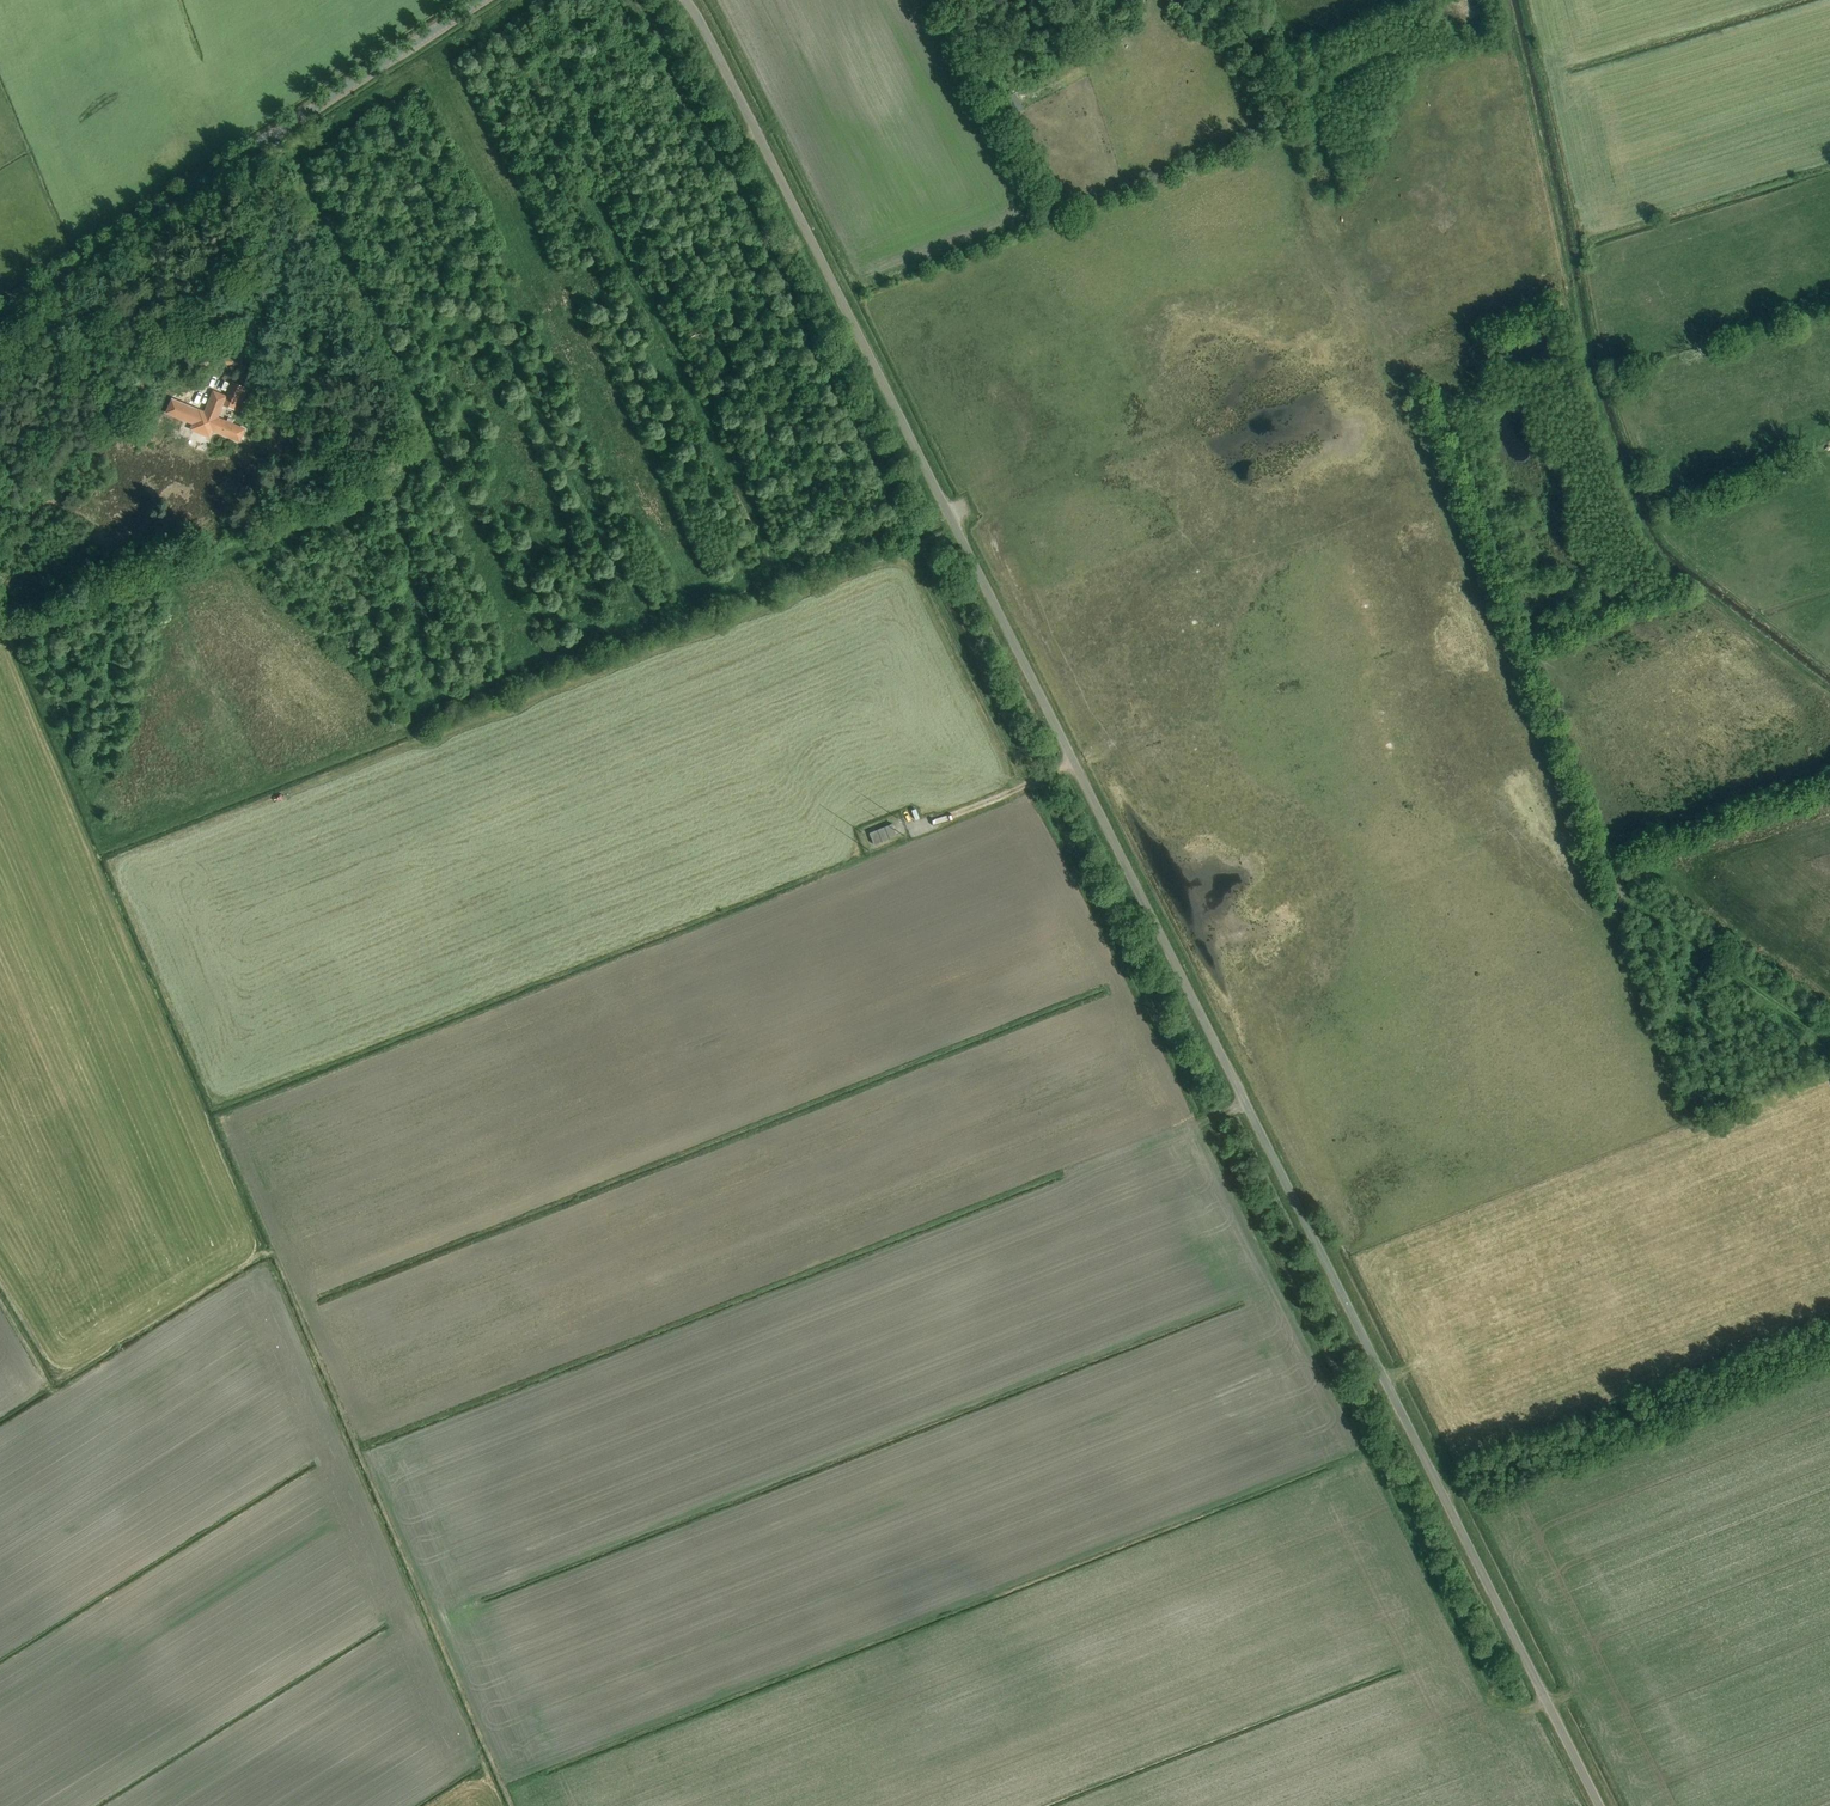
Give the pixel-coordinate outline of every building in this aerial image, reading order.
[(1003,100),(1012,117),(1023,112),(1015,94),(1003,100)] [(239,357),(222,355),(222,364),(238,365),(237,373),(247,374),(250,345),(240,344),(239,357)] [(244,430),(218,419),(224,405),(234,409),(244,387),(232,382),(227,396),(214,390),(204,413),(171,400),(166,413),(194,425),(191,431),(211,439),(214,431),(240,441),(244,430)] [(892,824),(869,833),(874,844),(897,835),(892,824)]
